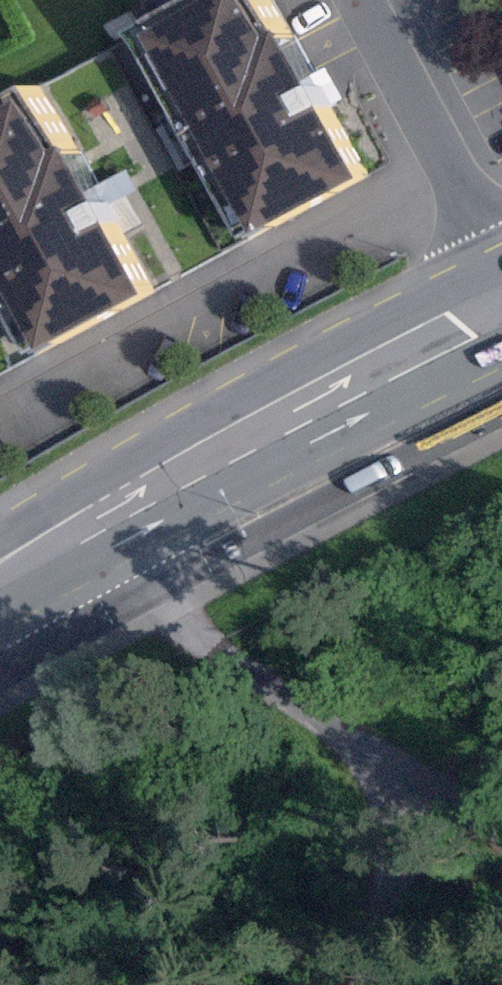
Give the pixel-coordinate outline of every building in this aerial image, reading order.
[(279,0),(213,0),(152,33),(193,110),(178,118),(204,167),(219,159),(261,238),(383,173),(306,28),(297,33),(279,0)] [(48,89),(0,114),(0,276),(3,275),(45,354),(167,289),(90,145),(80,150),(48,89)]
